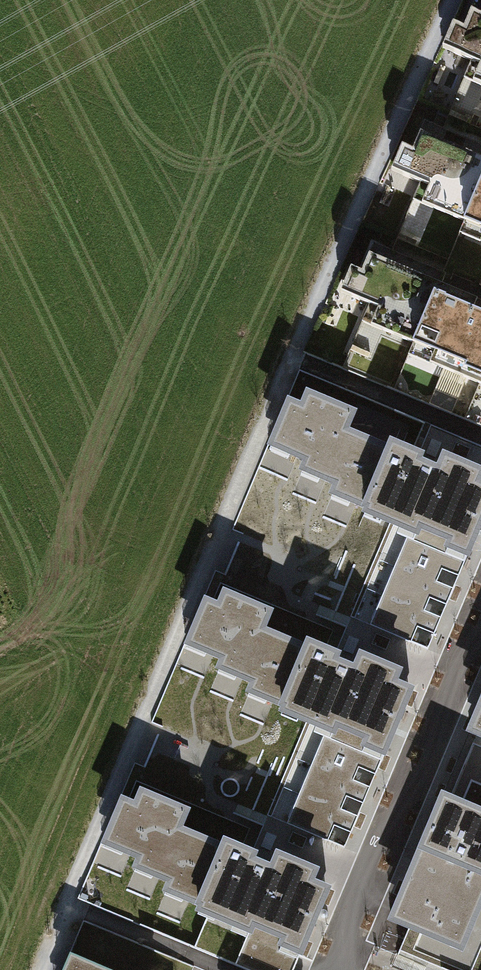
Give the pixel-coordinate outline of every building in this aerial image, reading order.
[(475,1),(464,29),(453,53),(471,60),(480,64),(480,3),(475,1)] [(453,53),(464,29),(453,24),(442,48),(453,53)] [(480,67),(480,64),(471,60),(464,78),(474,82),(480,67)] [(424,122),(413,150),(402,175),(420,182),(430,187),(423,205),(464,222),(480,229),(480,146),(424,122)] [(402,175),(413,150),(401,146),(391,170),(402,175)] [(430,187),(420,182),(412,201),(423,205),(430,187)] [(480,242),(480,229),(464,222),(459,233),(480,242)] [(373,244),(362,272),(352,296),(369,303),(380,308),(372,325),(413,343),(436,353),(431,365),(480,385),(480,312),(473,309),(477,299),(442,284),(446,274),(373,244)] [(352,296),(362,272),(350,267),(340,291),(352,296)] [(380,308),(369,303),(362,321),(372,325),(380,308)] [(408,355),(431,365),(436,353),(413,343),(408,355)] [(467,510),(477,488),(438,471),(436,474),(415,465),(417,460),(391,449),(388,455),(342,436),(349,418),(307,400),(301,414),(288,408),(275,439),(293,447),(289,456),(323,470),(319,479),(354,494),(350,503),(383,517),(382,522),(409,533),(368,629),(426,653),(480,524),(480,516),(467,510)] [(401,716),(384,709),(394,686),(355,669),(353,673),(332,664),(334,659),(308,648),(305,654),(259,634),(266,616),(224,598),(218,612),(205,607),(192,637),(210,645),(206,654),(240,668),(236,678),(271,692),(267,701),(300,715),(298,720),(325,731),(285,827),(343,852),(401,716)] [(183,815),(141,797),(135,810),(122,805),(109,836),(127,844),(123,853),(157,867),(153,876),(187,891),(184,900),(217,914),(215,918),(246,931),(263,891),(301,907),(311,884),(271,868),(270,871),(248,862),(251,857),(224,846),(222,852),(175,833),(183,815)] [(444,797),(401,900),(410,904),(402,923),(452,944),(463,919),(472,923),(480,902),(480,812),(444,797)] [(70,953),(63,969),(113,969),(70,953)]
